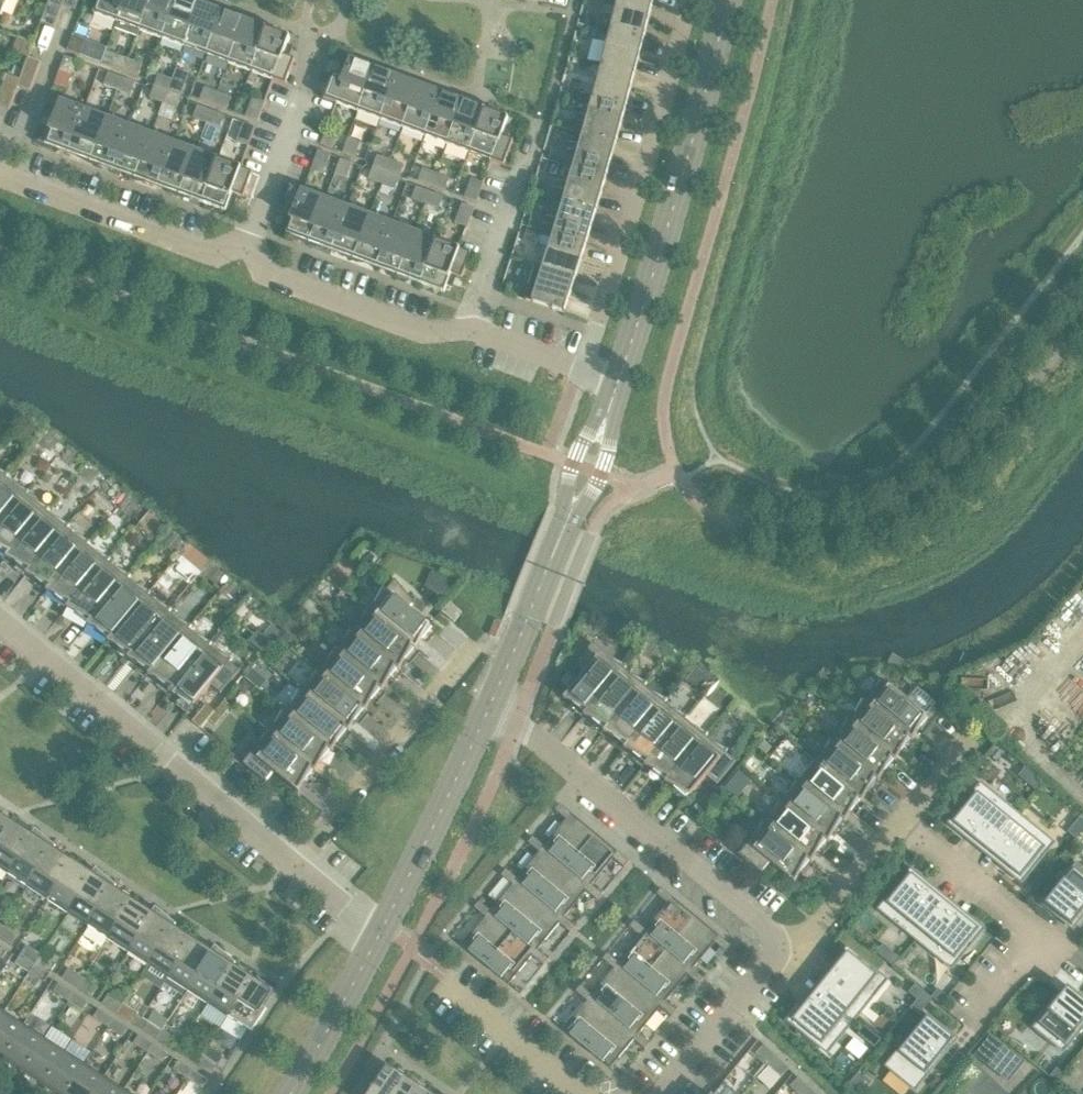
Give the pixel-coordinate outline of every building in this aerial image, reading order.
[(62,5),(64,0),(49,0),(41,23),(54,28),(62,5)] [(79,0),(64,0),(62,5),(75,10),(79,0)] [(125,0),(99,0),(94,12),(93,12),(93,13),(117,22),(125,0)] [(151,0),(125,0),(117,22),(115,29),(137,37),(139,31),(151,0)] [(176,0),(151,0),(139,31),(162,39),(176,0)] [(200,3),(197,2),(194,1),(190,1),(187,0),(176,0),(162,39),(184,47),(200,3)] [(652,6),(629,0),(618,0),(610,31),(643,40),(652,6)] [(206,55),(222,13),(210,8),(207,6),(204,4),(200,3),(184,47),(206,55)] [(228,64),(245,19),(242,18),(238,18),(235,18),(222,13),(206,55),(228,64)] [(251,72),(266,29),(254,25),(251,23),(248,21),(245,19),(228,64),(251,72)] [(285,85),(295,60),(283,56),(290,38),(266,29),(251,72),(285,85)] [(635,75),(643,40),(610,31),(601,66),(635,75)] [(79,55),(85,40),(73,36),(67,51),(79,55)] [(124,72),(129,60),(115,55),(111,67),(124,72)] [(30,92),(41,62),(28,57),(20,80),(17,87),(30,92)] [(71,76),(77,61),(65,57),(59,72),(71,76)] [(137,77),(142,64),(129,60),(124,72),(137,77)] [(358,112),(374,67),(371,66),(367,66),(364,66),(350,61),(344,78),(333,74),(323,99),(358,112)] [(626,109),(635,75),(601,66),(592,100),(626,109)] [(380,120),(396,77),(383,73),(381,71),(378,69),(374,67),(358,112),(380,120)] [(117,90),(122,78),(108,73),(104,85),(117,90)] [(9,110),(17,87),(20,80),(7,75),(0,94),(0,107),(9,110)] [(167,91),(172,80),(159,75),(154,86),(167,91)] [(402,128),(419,84),(415,83),(412,82),(408,82),(396,77),(380,120),(402,128)] [(131,95),(135,83),(122,78),(117,90),(131,95)] [(181,96),(185,85),(172,80),(167,91),(181,96)] [(425,136),(440,94),(428,89),(425,87),(422,85),(419,84),(402,128),(425,136)] [(163,103),(167,91),(154,86),(150,98),(163,103)] [(213,105),(217,92),(204,87),(200,100),(213,105)] [(176,108),(181,96),(167,91),(163,103),(176,108)] [(227,110),(231,98),(217,92),(213,105),(227,110)] [(447,145),(463,100),(460,99),(457,99),(453,99),(440,94),(425,136),(447,145)] [(258,121),(265,103),(253,98),(246,117),(258,121)] [(469,153),(485,110),(473,106),(470,104),(467,102),(463,100),(447,145),(469,153)] [(616,143),(626,109),(592,100),(583,134),(616,143)] [(68,153),(84,111),(60,102),(59,103),(60,103),(51,129),(44,126),(40,136),(36,141),(39,143),(42,145),(45,147),(49,148),(52,149),(56,149),(68,153)] [(206,123),(211,111),(198,106),(193,118),(206,123)] [(504,166),(513,141),(502,137),(508,119),(485,110),(469,153),(504,166)] [(90,163),(106,119),(84,111),(68,153),(81,158),(84,160),(87,162),(90,163)] [(220,128),(224,116),(211,111),(206,123),(220,128)] [(113,170),(129,127),(106,119),(90,163),(94,165),(97,165),(101,165),(113,170)] [(248,146),(255,128),(243,123),(236,142),(248,146)] [(134,180),(151,136),(129,127),(113,170),(126,174),(128,177),(131,179),(134,180)] [(333,149),(339,133),(327,129),(320,144),(333,149)] [(606,177),(616,143),(583,134),(573,167),(606,177)] [(158,186),(173,144),(151,136),(134,180),(138,181),(142,182),(145,182),(158,186)] [(355,157),(360,142),(348,138),(343,153),(355,157)] [(179,196),(196,152),(173,144),(158,186),(170,191),(173,193),(176,195),(179,196)] [(323,174),(330,155),(318,151),(311,169),(323,174)] [(202,203),(218,160),(196,152),(179,196),(183,198),(186,198),(190,198),(202,203)] [(386,172),(390,160),(377,155),(373,167),(386,172)] [(347,179),(352,164),(340,159),(335,174),(347,179)] [(243,198),(253,173),(218,160),(202,203),(226,211),(232,194),(243,198)] [(400,177),(404,165),(390,160),(386,172),(400,177)] [(382,184),(386,172),(373,167),(368,179),(382,184)] [(597,211),(606,177),(573,167),(563,201),(597,211)] [(431,186),(436,173),(423,169),(418,181),(431,186)] [(395,189),(398,181),(400,177),(386,172),(382,184),(395,189)] [(445,191),(450,178),(436,173),(431,186),(445,191)] [(476,202),(483,183),(471,179),(464,198),(476,202)] [(309,244),(325,200),(291,187),(281,212),(293,216),(286,234),(299,239),(302,241),(305,243),(309,244)] [(425,204),(429,192),(416,187),(412,199),(425,204)] [(438,209),(443,197),(429,192),(425,204),(438,209)] [(332,251),(347,208),(325,200),(309,244),(312,245),(315,246),(319,246),(332,251)] [(586,245),(596,211),(597,211),(563,201),(553,235),(586,245)] [(467,227),(474,209),(462,204),(455,223),(467,227)] [(353,261),(370,217),(347,208),(332,251),(344,255),(347,258),(350,260),(353,261)] [(376,267),(392,225),(370,217),(353,261),(357,262),(360,263),(364,263),(376,267)] [(398,277),(414,233),(392,225),(376,267),(389,272),(391,274),(394,276),(398,277)] [(421,284),(436,241),(414,233),(398,277),(401,279),(405,279),(408,279),(421,284)] [(575,279),(586,245),(553,235),(542,269),(575,279)] [(462,279),(471,254),(436,241),(421,284),(444,292),(451,275),(462,279)] [(564,314),(575,279),(542,269),(535,267),(524,301),(553,310),(553,311),(554,311),(554,310),(564,314)] [(28,491),(13,484),(6,478),(9,475),(8,474),(0,484),(0,525),(28,491)] [(48,508),(34,501),(26,495),(29,491),(28,491),(0,525),(0,548),(9,553),(6,558),(7,558),(48,508)] [(27,575),(69,525),(54,518),(47,511),(49,508),(48,508),(7,558),(30,570),(26,574),(26,575),(27,575)] [(47,592),(89,542),(74,534),(67,528),(70,525),(69,525),(27,575),(50,587),(47,591),(47,592)] [(68,609),(109,558),(95,551),(87,545),(90,542),(89,542),(47,592),(70,604),(67,608),(68,609)] [(88,626),(130,575),(115,568),(108,562),(110,559),(109,558),(68,609),(91,621),(87,625),(88,626)] [(108,642),(150,592),(135,585),(128,579),(131,576),(130,575),(88,626),(111,637),(107,642),(108,642)] [(430,626),(409,609),(413,604),(414,606),(415,604),(396,580),(387,590),(384,588),(377,603),(370,611),(367,608),(367,609),(417,650),(430,626)] [(129,659),(170,609),(156,602),(148,596),(151,592),(150,592),(108,642),(131,654),(128,659),(129,659)] [(462,613),(450,602),(442,612),(454,623),(462,613)] [(149,676),(191,626),(176,619),(169,612),(171,609),(170,609),(129,659),(152,671),(148,675),(148,676),(149,676)] [(417,650),(367,609),(360,623),(354,631),(350,628),(350,629),(400,671),(412,648),(416,651),(417,651),(417,650)] [(581,615),(577,625),(587,629),(591,619),(581,615)] [(169,693),(211,643),(196,635),(189,629),(192,626),(191,626),(149,676),(172,688),(168,692),(169,693)] [(400,671),(350,629),(343,644),(337,651),(334,649),(333,650),(383,691),(395,668),(399,671),(400,671)] [(220,695),(240,671),(230,663),(232,660),(217,652),(209,646),(212,643),(211,643),(169,693),(193,704),(192,705),(194,706),(211,685),(220,692),(219,693),(220,695)] [(584,716),(626,666),(611,659),(592,643),(577,671),(579,672),(580,670),(584,674),(563,699),(565,700),(587,711),(584,715),(583,716),(584,716)] [(383,691),(333,650),(326,664),(320,671),(317,669),(316,670),(366,711),(378,688),(382,692),(383,692),(383,691)] [(604,733),(646,683),(631,676),(624,670),(627,666),(626,666),(584,716),(607,728),(604,732),(604,733)] [(366,711),(316,670),(309,684),(303,692),(300,689),(299,690),(350,732),(362,709),(366,712),(366,711)] [(936,705),(908,682),(907,683),(913,688),(904,698),(880,678),(872,694),(866,701),(863,699),(913,741),(926,717),(936,705)] [(625,750),(666,700),(652,692),(644,686),(647,683),(646,683),(604,733),(628,745),(624,749),(625,750)] [(350,732),(299,690),(292,705),(286,712),(283,709),(283,710),(333,752),(345,729),(349,732),(350,732)] [(913,741),(863,699),(856,714),(850,722),(846,719),(846,720),(896,761),(908,738),(913,742),(913,741)] [(645,767),(687,716),(672,709),(665,703),(667,700),(666,700),(625,750),(648,762),(644,766),(645,767)] [(333,752),(283,710),(275,725),(269,732),(266,730),(266,731),(316,772),(317,771),(328,749),(332,753),(333,752)] [(665,784),(707,733),(692,726),(685,720),(688,717),(687,716),(645,767),(668,779),(665,783),(665,784)] [(896,761),(846,720),(839,735),(833,742),(830,739),(829,740),(879,782),(891,759),(895,762),(896,762),(896,761)] [(316,772),(266,731),(259,745),(243,764),(266,783),(267,782),(266,781),(274,772),(298,793),(299,793),(311,769),(315,773),(316,772)] [(717,785),(736,762),(726,754),(728,751),(713,743),(705,737),(708,734),(707,733),(665,784),(690,797),(707,776),(716,783),(715,784),(717,785)] [(879,782),(829,740),(822,755),(816,762),(813,760),(812,760),(863,802),(874,779),(879,783),(879,782)] [(863,802),(812,760),(805,775),(799,783),(796,780),(796,781),(846,822),(858,799),(862,803),(863,802)] [(1042,782),(1024,768),(1018,776),(1035,790),(1042,782)] [(846,822),(796,781),(788,796),(782,803),(779,800),(779,801),(829,843),(841,820),(845,823),(846,822)] [(978,796),(954,825),(966,835),(972,828),(992,845),(1014,817),(994,800),(989,805),(978,796)] [(829,843),(779,801),(772,816),(766,823),(762,821),(762,822),(812,863),(824,840),(828,843),(828,844),(829,843)] [(567,866),(594,833),(560,805),(555,811),(565,820),(544,846),(567,866)] [(13,823),(0,815),(0,843),(13,823)] [(1082,830),(1082,817),(1081,815),(1067,832),(1075,839),(1082,830)] [(992,845),(1014,863),(1008,870),(1021,880),(1045,851),(1034,842),(1038,837),(1014,817),(992,845)] [(812,863),(762,822),(755,836),(739,855),(762,874),(763,872),(770,863),(795,884),(807,860),(811,864),(812,864),(812,863)] [(36,831),(36,830),(35,831),(32,836),(13,823),(0,843),(0,870),(8,875),(36,831)] [(28,888),(55,846),(36,831),(8,875),(28,888)] [(629,862),(618,853),(594,833),(567,866),(591,885),(613,859),(624,868),(629,862)] [(567,866),(544,846),(533,837),(528,843),(539,852),(517,879),(540,898),(567,866)] [(48,901),(73,862),(54,850),(55,848),(56,847),(55,846),(28,888),(48,901)] [(68,914),(97,870),(96,869),(95,870),(93,875),(73,862),(48,901),(68,914)] [(602,894),(591,885),(567,866),(540,898),(564,918),(586,891),(597,900),(602,894)] [(88,927),(115,885),(97,870),(68,914),(88,927)] [(513,931),(540,898),(517,879),(506,870),(501,876),(512,885),(490,911),(513,931)] [(1045,906),(1061,919),(1065,914),(1076,923),(1082,914),(1082,878),(1074,871),(1045,906)] [(911,876),(887,905),(898,915),(894,920),(916,938),(939,911),(918,894),(924,887),(911,876)] [(108,940),(133,901),(114,889),(115,887),(116,887),(116,886),(115,885),(88,927),(108,940)] [(669,950),(696,917),(661,888),(656,894),(667,904),(645,930),(669,950)] [(575,927),(564,918),(540,898),(513,931),(537,950),(559,924),(570,933),(575,927)] [(128,953),(157,909),(156,908),(155,909),(152,914),(133,901),(108,940),(128,953)] [(513,931),(490,911),(479,902),(474,909),(485,917),(461,945),(485,965),(513,931)] [(148,966),(175,924),(157,909),(128,953),(148,966)] [(960,928),(939,911),(916,938),(938,957),(943,952),(954,961),(978,932),(966,921),(960,928)] [(730,946),(696,917),(669,950),(692,969),(714,943),(725,952),(730,946)] [(669,950),(645,930),(634,921),(629,927),(640,936),(618,962),(642,982),(669,950)] [(168,979),(193,940),(174,928),(175,926),(176,925),(175,924),(148,966),(168,979)] [(17,936),(3,926),(0,931),(0,938),(11,945),(17,936)] [(509,985),(532,956),(543,966),(548,960),(537,950),(513,931),(485,965),(509,985)] [(188,991),(216,947),(215,947),(215,948),(212,952),(193,940),(168,979),(188,991)] [(900,958),(883,944),(876,953),(893,967),(900,958)] [(35,965),(41,955),(27,945),(20,955),(35,965)] [(208,1004),(235,963),(216,947),(188,991),(208,1004)] [(703,978),(692,969),(669,950),(642,982),(665,1002),(687,975),(698,984),(703,978)] [(837,965),(844,971),(827,992),(855,1015),(873,992),(868,988),(877,977),(848,952),(837,965)] [(615,1015),(642,982),(618,962),(607,953),(602,959),(613,969),(591,995),(615,1015)] [(35,965),(20,955),(15,963),(30,973),(35,965)] [(50,974),(56,964),(41,955),(35,965),(50,974)] [(228,1017),(253,979),(234,966),(235,964),(235,965),(236,964),(235,963),(208,1004),(228,1017)] [(50,974),(35,965),(30,973),(44,982),(50,974)] [(77,988),(83,978),(69,969),(63,978),(77,988)] [(98,988),(83,978),(77,988),(92,997),(98,988)] [(263,1009),(274,992),(253,979),(228,1017),(249,1031),(251,1032),(251,1033),(252,1033),(267,1010),(266,1009),(265,1010),(263,1009)] [(676,1011),(665,1002),(642,982),(615,1015),(639,1034),(660,1008),(671,1017),(676,1011)] [(68,1002),(73,993),(59,984),(54,992),(68,1002)] [(916,1000),(924,991),(915,984),(908,993),(916,1000)] [(586,1049),(615,1015),(591,995),(580,986),(575,992),(586,1001),(563,1029),(586,1049)] [(938,989),(931,997),(930,998),(932,999),(939,1004),(946,996),(938,989)] [(918,1015),(932,999),(930,998),(931,997),(924,991),(916,1000),(910,1009),(918,1015)] [(803,1007),(793,1020),(822,1044),(832,1033),(837,1037),(855,1015),(827,992),(810,1013),(803,1007)] [(88,1003),(73,993),(68,1002),(83,1011),(88,1003)] [(123,1004),(109,995),(102,1004),(117,1014),(123,1004)] [(1063,995),(1038,1027),(1065,1048),(1082,1026),(1082,1003),(1079,1000),(1075,1005),(1063,995)] [(138,1014),(123,1004),(117,1014),(131,1023),(138,1014)] [(113,1019),(99,1010),(93,1018),(108,1027),(113,1019)] [(24,1026),(4,1013),(0,1018),(0,1059),(2,1060),(24,1026)] [(610,1069),(633,1040),(644,1050),(649,1043),(639,1034),(615,1015),(586,1049),(610,1069)] [(928,1018),(893,1060),(904,1068),(899,1074),(915,1087),(954,1040),(928,1018)] [(128,1029),(113,1019),(108,1027),(123,1037),(128,1029)] [(163,1030),(148,1021),(142,1030),(157,1040),(163,1030)] [(22,1073),(44,1039),(24,1026),(2,1060),(22,1073)] [(864,1026),(857,1034),(874,1048),(881,1040),(864,1026)] [(171,1049),(177,1040),(163,1030),(157,1040),(171,1049)] [(990,1035),(975,1055),(989,1066),(1004,1046),(990,1035)] [(153,1045),(139,1036),(133,1044),(148,1053),(153,1045)] [(44,1087),(66,1053),(44,1039),(22,1073),(44,1087)] [(168,1055),(153,1045),(148,1053),(162,1063),(168,1055)] [(776,1057),(763,1045),(756,1054),(768,1066),(776,1057)] [(203,1056),(188,1047),(182,1056),(197,1065),(203,1056)] [(84,1065),(66,1053),(44,1087),(54,1093),(65,1093),(84,1065)] [(211,1075),(217,1065),(203,1056),(197,1065),(211,1075)] [(788,1069),(776,1057),(768,1066),(781,1078),(788,1069)] [(188,1079),(193,1071),(178,1062),(173,1070),(188,1079)] [(104,1077),(84,1065),(65,1093),(93,1093),(104,1077)] [(408,1079),(387,1066),(376,1082),(374,1081),(374,1080),(373,1079),(364,1093),(398,1093),(408,1079)] [(1065,1075),(1056,1068),(1049,1076),(1058,1083),(1065,1075)] [(207,1080),(193,1071),(188,1079),(202,1089),(207,1080)] [(865,1082),(856,1075),(849,1084),(858,1090),(865,1082)] [(124,1090),(104,1077),(93,1093),(121,1093),(124,1090)] [(798,1078),(790,1087),(798,1093),(807,1093),(810,1090),(798,1078)] [(428,1092),(408,1079),(398,1093),(427,1093),(428,1092)]
